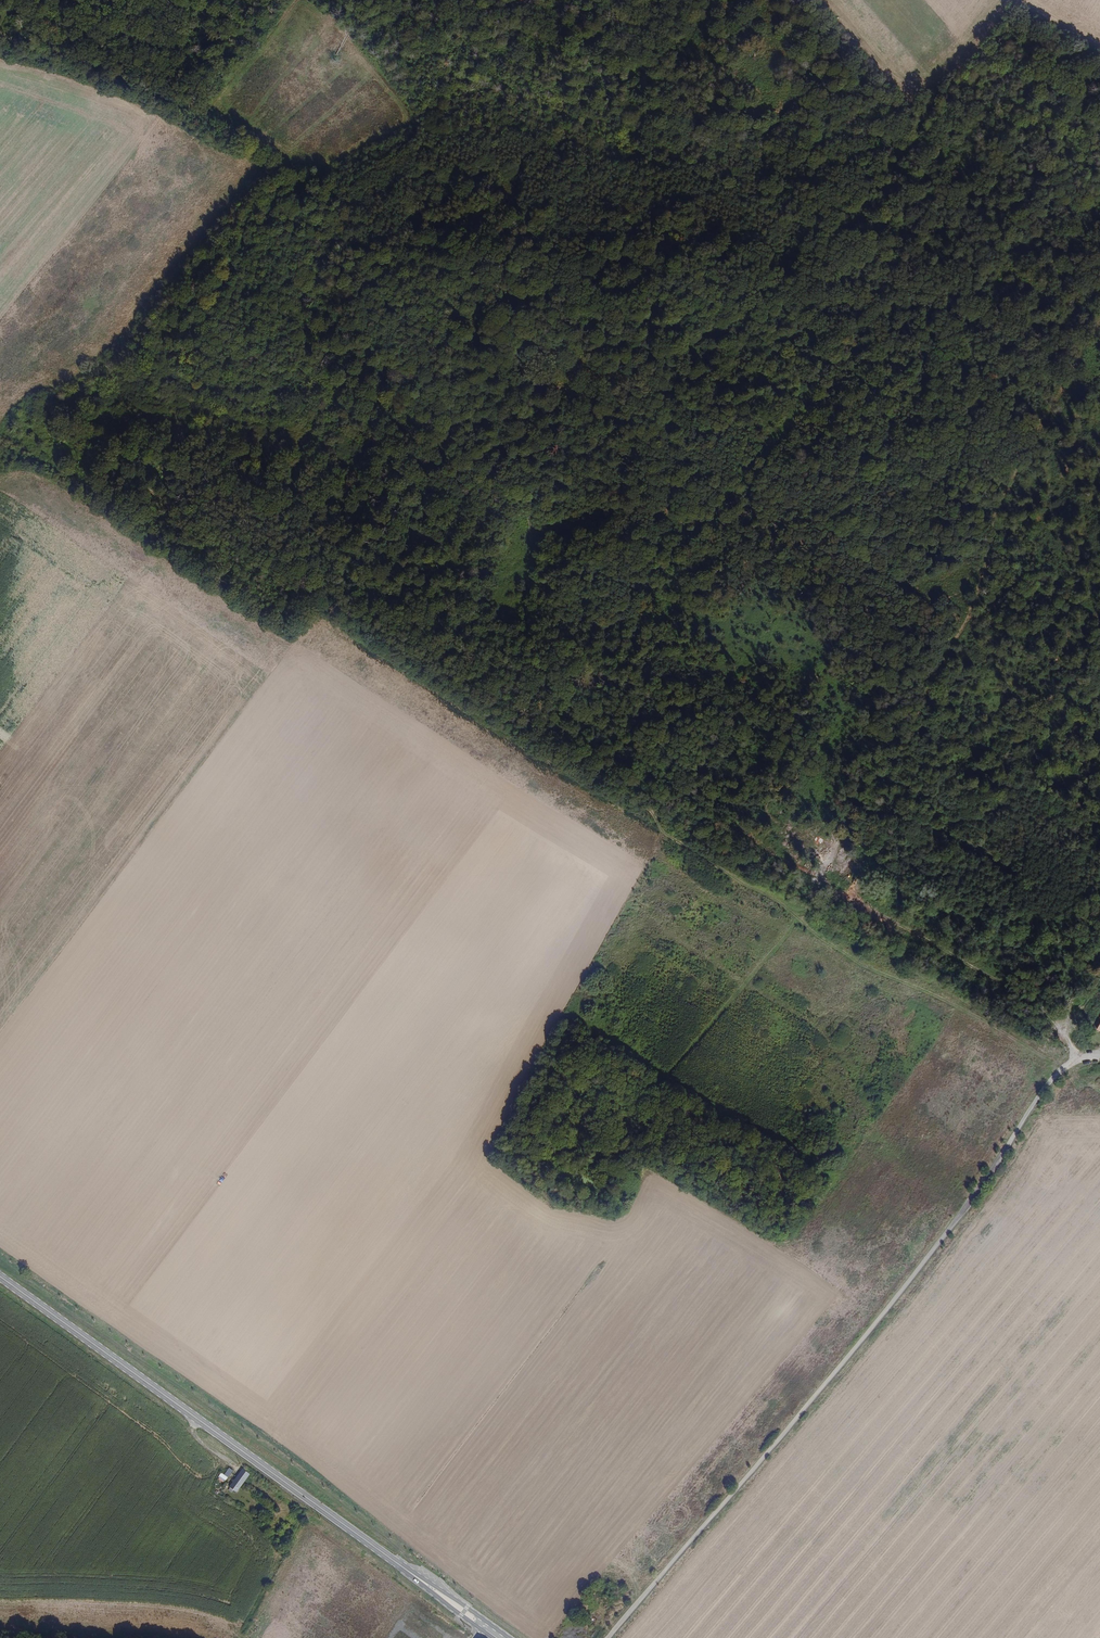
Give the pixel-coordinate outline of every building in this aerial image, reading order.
[(224,1483),(233,1470),(229,1467),(224,1474),(222,1472),(218,1477),(219,1477),(218,1479),(224,1483)] [(249,1474),(242,1468),(227,1489),(232,1493),(234,1490),(237,1493),(249,1474)]
